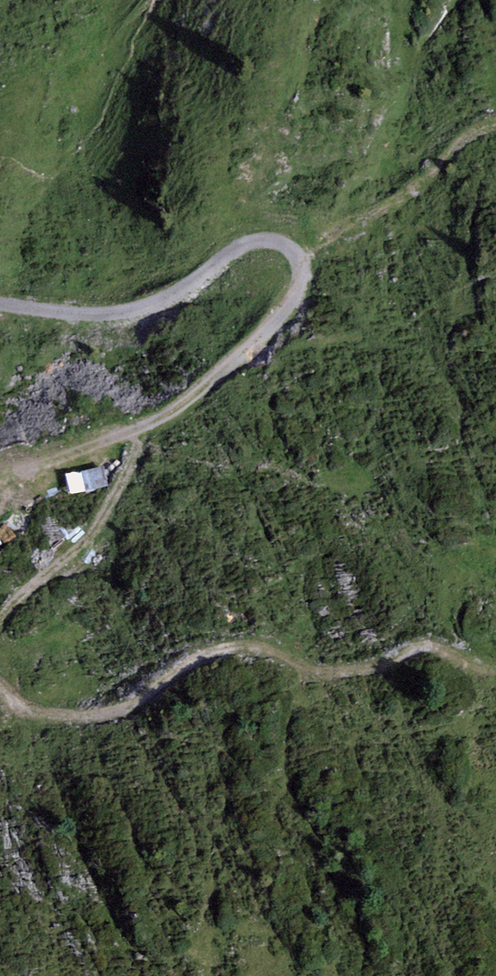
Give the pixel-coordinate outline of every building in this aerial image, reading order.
[(105,466),(81,471),(86,492),(110,487),(105,466)]
